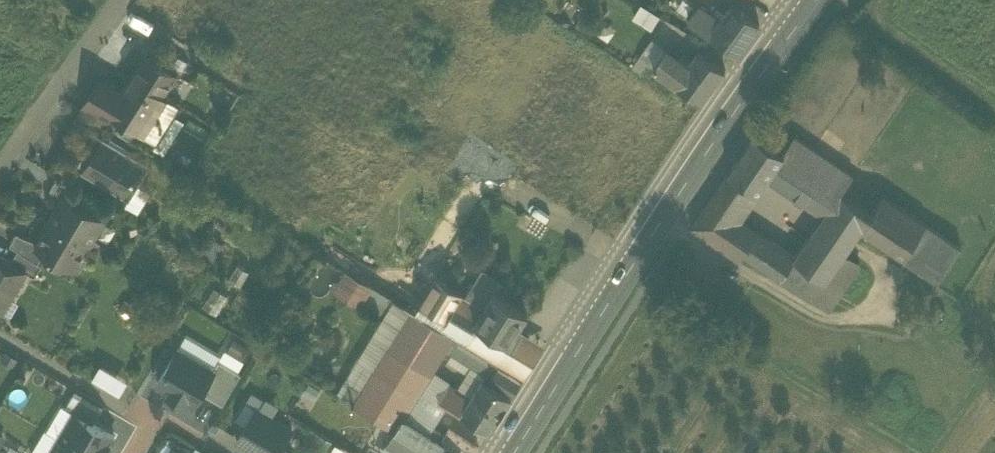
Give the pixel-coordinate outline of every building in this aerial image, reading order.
[(639,16),(656,26),(663,15),(646,4),(639,16)] [(689,18),(738,51),(758,23),(731,5),(721,19),(698,4),(693,13),(689,18)] [(654,65),(703,100),(726,69),(698,49),(684,68),(663,52),(654,65)] [(146,54),(121,95),(120,96),(151,115),(151,114),(165,92),(177,73),(146,54)] [(633,67),(643,73),(649,62),(640,56),(633,67)] [(98,81),(81,108),(103,121),(104,122),(113,108),(108,106),(116,92),(98,81)] [(166,123),(151,114),(151,115),(120,96),(121,95),(116,92),(108,106),(113,108),(104,122),(151,151),(158,139),(168,146),(178,130),(166,123)] [(180,101),(165,92),(151,114),(166,123),(180,101)] [(96,132),(103,121),(81,108),(75,119),(96,132)] [(731,169),(759,188),(770,171),(784,151),(756,132),(731,169)] [(796,133),(784,151),(840,189),(852,171),(796,133)] [(82,169),(124,195),(133,181),(145,162),(102,136),(82,169)] [(827,209),(840,189),(784,151),(770,171),(827,209)] [(731,169),(721,183),(749,202),(759,188),(731,169)] [(66,196),(74,201),(80,191),(57,177),(50,189),(65,198),(66,196)] [(151,192),(133,181),(124,195),(120,202),(137,213),(151,192)] [(721,183),(711,199),(738,218),(749,202),(721,183)] [(827,209),(795,256),(795,257),(826,278),(845,250),(861,226),(872,210),(871,210),(840,189),(827,209)] [(884,191),(871,210),(872,210),(861,226),(905,255),(928,221),(884,191)] [(51,221),(89,244),(104,219),(74,201),(66,196),(65,198),(51,221)] [(742,256),(746,250),(759,232),(738,218),(711,199),(694,223),(742,256)] [(65,264),(66,264),(77,255),(81,257),(89,244),(51,221),(47,218),(42,232),(44,233),(38,242),(35,247),(45,252),(54,258),(63,265),(65,264)] [(905,255),(939,278),(962,244),(928,221),(905,255)] [(782,275),(795,257),(795,256),(759,232),(746,250),(782,275)] [(9,245),(17,250),(39,263),(45,252),(35,247),(38,242),(16,233),(9,245)] [(212,236),(201,251),(213,260),(224,244),(212,236)] [(42,265),(39,263),(17,250),(10,261),(26,270),(25,271),(35,277),(42,265)] [(795,257),(782,275),(830,307),(861,261),(845,250),(826,278),(795,257)] [(9,281),(16,286),(25,271),(26,270),(10,261),(0,255),(0,296),(9,281)] [(73,269),(81,257),(77,255),(66,264),(73,269)] [(482,265),(465,294),(485,307),(496,290),(503,278),(482,265)] [(391,297),(346,269),(333,290),(378,318),(391,297)] [(478,320),(509,339),(510,337),(517,326),(527,309),(496,290),(485,307),(465,294),(437,277),(422,300),(421,303),(447,319),(455,306),(478,320)] [(0,296),(0,310),(1,310),(16,286),(9,281),(0,296)] [(214,287),(203,306),(217,314),(228,295),(214,287)] [(391,347),(414,311),(394,299),(358,358),(377,370),(391,347)] [(447,319),(421,303),(415,312),(455,336),(462,340),(464,342),(478,320),(455,306),(447,319)] [(431,372),(447,348),(455,336),(415,312),(414,311),(391,347),(431,372)] [(503,365),(517,374),(532,350),(510,337),(509,339),(478,320),(464,342),(482,352),(503,365)] [(539,339),(517,326),(510,337),(532,350),(539,339)] [(462,340),(455,336),(447,348),(453,352),(455,353),(462,340)] [(464,342),(462,340),(455,353),(472,364),(474,365),(482,352),(464,342)] [(391,347),(377,370),(418,394),(431,372),(391,347)] [(213,369),(178,348),(158,382),(171,389),(169,392),(185,401),(186,398),(194,403),(202,391),(214,370),(213,369)] [(455,353),(453,352),(448,360),(467,372),(472,364),(455,353)] [(474,365),(494,379),(503,365),(482,352),(474,365)] [(364,390),(377,370),(358,358),(337,393),(342,396),(350,382),(364,390)] [(219,359),(213,369),(214,370),(202,391),(223,404),(241,373),(219,359)] [(129,380),(101,363),(92,378),(120,394),(129,380)] [(491,383),(494,379),(474,365),(472,364),(467,372),(457,389),(471,398),(484,378),(491,383)] [(512,396),(523,378),(517,374),(503,365),(494,379),(491,383),(512,396)] [(404,415),(418,394),(377,370),(364,390),(355,404),(395,428),(396,429),(404,415)] [(431,372),(418,394),(444,410),(449,403),(440,397),(449,383),(431,372)] [(449,403),(491,430),(512,396),(491,383),(484,378),(471,398),(457,389),(449,383),(440,397),(449,403)] [(355,404),(364,390),(350,382),(342,396),(355,404)] [(102,410),(74,393),(66,407),(76,413),(85,418),(94,423),(102,410)] [(434,427),(444,410),(418,394),(404,415),(422,427),(425,422),(434,427)] [(246,425),(256,408),(246,401),(235,418),(246,425)] [(258,452),(278,452),(292,429),(256,408),(246,425),(237,440),(258,452)] [(76,413),(61,438),(87,452),(104,452),(114,435),(94,423),(85,418),(76,413)] [(396,429),(435,452),(476,452),(480,447),(449,428),(445,434),(434,427),(425,422),(422,427),(404,415),(396,429)] [(396,429),(395,428),(386,442),(402,452),(403,452),(435,452),(396,429)] [(61,438),(46,429),(31,452),(52,452),(61,438)] [(61,438),(52,452),(87,452),(61,438)] [(402,452),(386,442),(380,452),(402,452)] [(354,452),(337,443),(331,452),(353,452),(354,452)]
